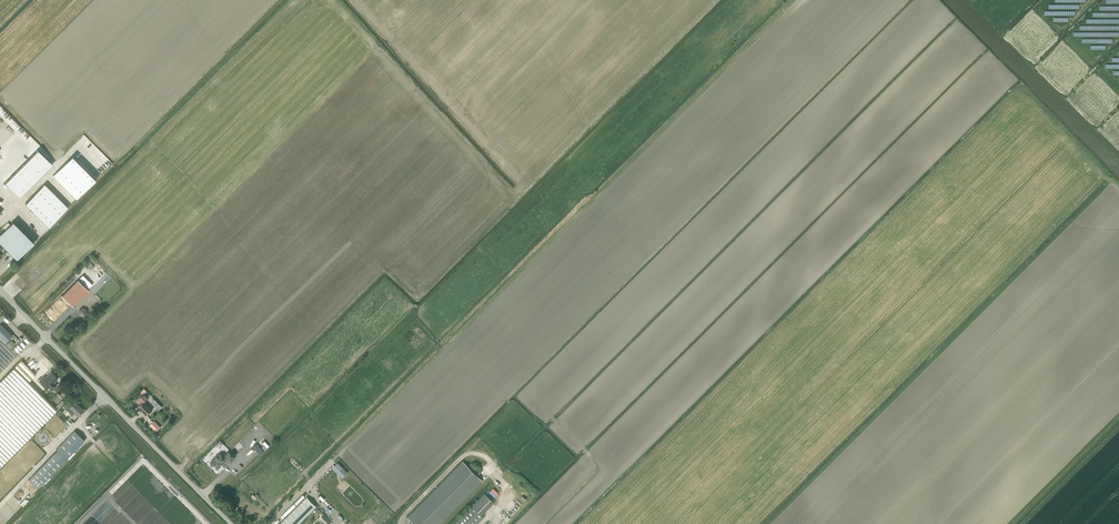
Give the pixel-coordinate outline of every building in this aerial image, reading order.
[(38,149),(5,182),(20,197),(52,164),(38,149)] [(72,156),(53,175),(76,198),(95,179),(72,156)] [(25,203),(32,209),(48,225),(48,226),(68,207),(67,206),(44,184),(25,203)] [(0,234),(0,243),(17,260),(34,242),(13,221),(0,234)] [(78,280),(46,312),(54,320),(70,303),(73,306),(89,290),(78,280)] [(12,335),(1,324),(0,324),(0,337),(5,343),(12,335)] [(11,349),(0,338),(0,371),(17,355),(11,349)] [(57,410),(31,385),(28,382),(36,374),(21,360),(0,381),(0,467),(57,410)] [(57,378),(51,372),(45,378),(44,376),(39,381),(47,389),(48,387),(49,388),(50,389),(52,389),(55,386),(56,384),(54,383),(54,382),(57,378)] [(146,415),(147,414),(152,409),(144,401),(148,397),(144,393),(139,398),(142,402),(138,406),(146,415)] [(71,400),(64,407),(70,413),(72,415),(74,413),(78,416),(83,410),(75,402),(74,403),(71,400)] [(72,416),(70,414),(64,420),(66,423),(72,416)] [(156,431),(160,427),(155,421),(151,425),(156,431)] [(33,475),(28,480),(37,489),(42,483),(64,461),(66,459),(80,445),(84,440),(74,431),(56,449),(57,450),(55,453),(33,475)] [(267,448),(266,449),(262,452),(255,445),(257,443),(253,447),(260,455),(267,448)] [(234,457),(228,452),(223,457),(222,456),(222,455),(221,454),(220,454),(219,454),(218,455),(216,455),(215,457),(215,458),(211,462),(212,463),(212,464),(213,466),(215,466),(217,469),(222,464),(225,466),(234,457)] [(468,466),(463,461),(407,517),(414,523),(439,523),(483,481),(478,476),(481,473),(471,463),(468,466)] [(481,515),(494,503),(484,493),(454,523),(477,523),(483,517),(481,515)] [(316,506),(307,497),(279,523),(298,523),(316,506)] [(321,517),(328,523),(331,521),(324,514),(321,517)]
